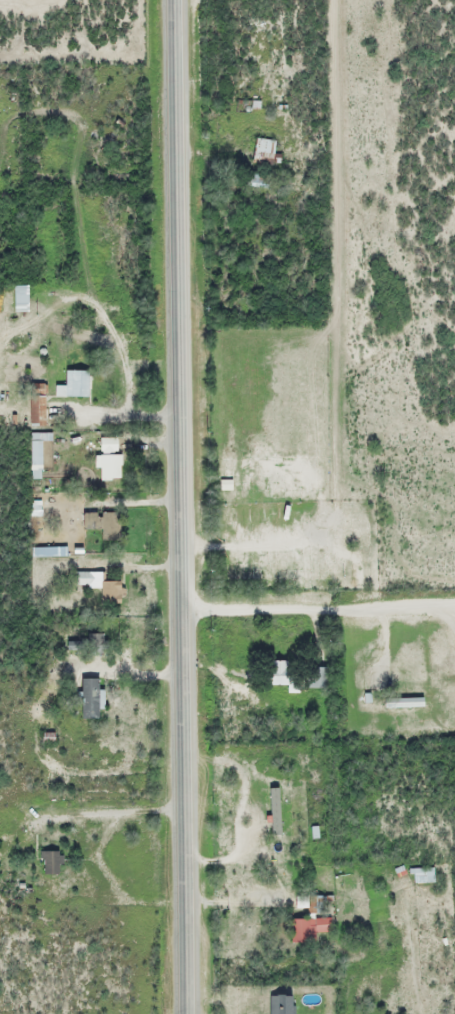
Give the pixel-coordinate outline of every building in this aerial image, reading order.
[(273,141),(255,139),(252,160),(270,163),(273,141)] [(238,189),(268,187),(268,173),(237,175),(238,189)] [(11,286),(11,313),(25,313),(25,286),(11,286)] [(87,370),(63,370),(63,387),(55,387),(55,397),(87,397),(87,370)] [(44,396),(30,396),(30,426),(44,426),(44,396)] [(97,479),(119,479),(118,438),(96,439),(97,479)] [(100,581),(100,572),(74,572),(74,587),(101,587),(101,604),(120,604),(120,581),(100,581)] [(85,634),(85,655),(102,655),(102,634),(85,634)] [(265,686),(298,686),(298,661),(265,661),(265,686)] [(330,689),(330,667),(305,667),(305,689),(330,689)] [(96,719),(97,678),(79,678),(79,719),(96,719)] [(421,698),(381,698),(381,708),(421,708),(421,698)] [(60,875),(60,852),(39,852),(39,875),(60,875)] [(425,876),(425,882),(433,882),(433,869),(413,869),(413,876),(425,876)] [(308,912),(323,910),(322,898),(307,899),(308,912)] [(289,943),(314,943),(314,933),(328,933),(328,917),(307,917),(307,921),(289,921),(289,943)] [(287,997),(277,997),(277,1000),(284,1000),(284,1005),(268,1005),(268,1013),(287,1013),(287,997)]
